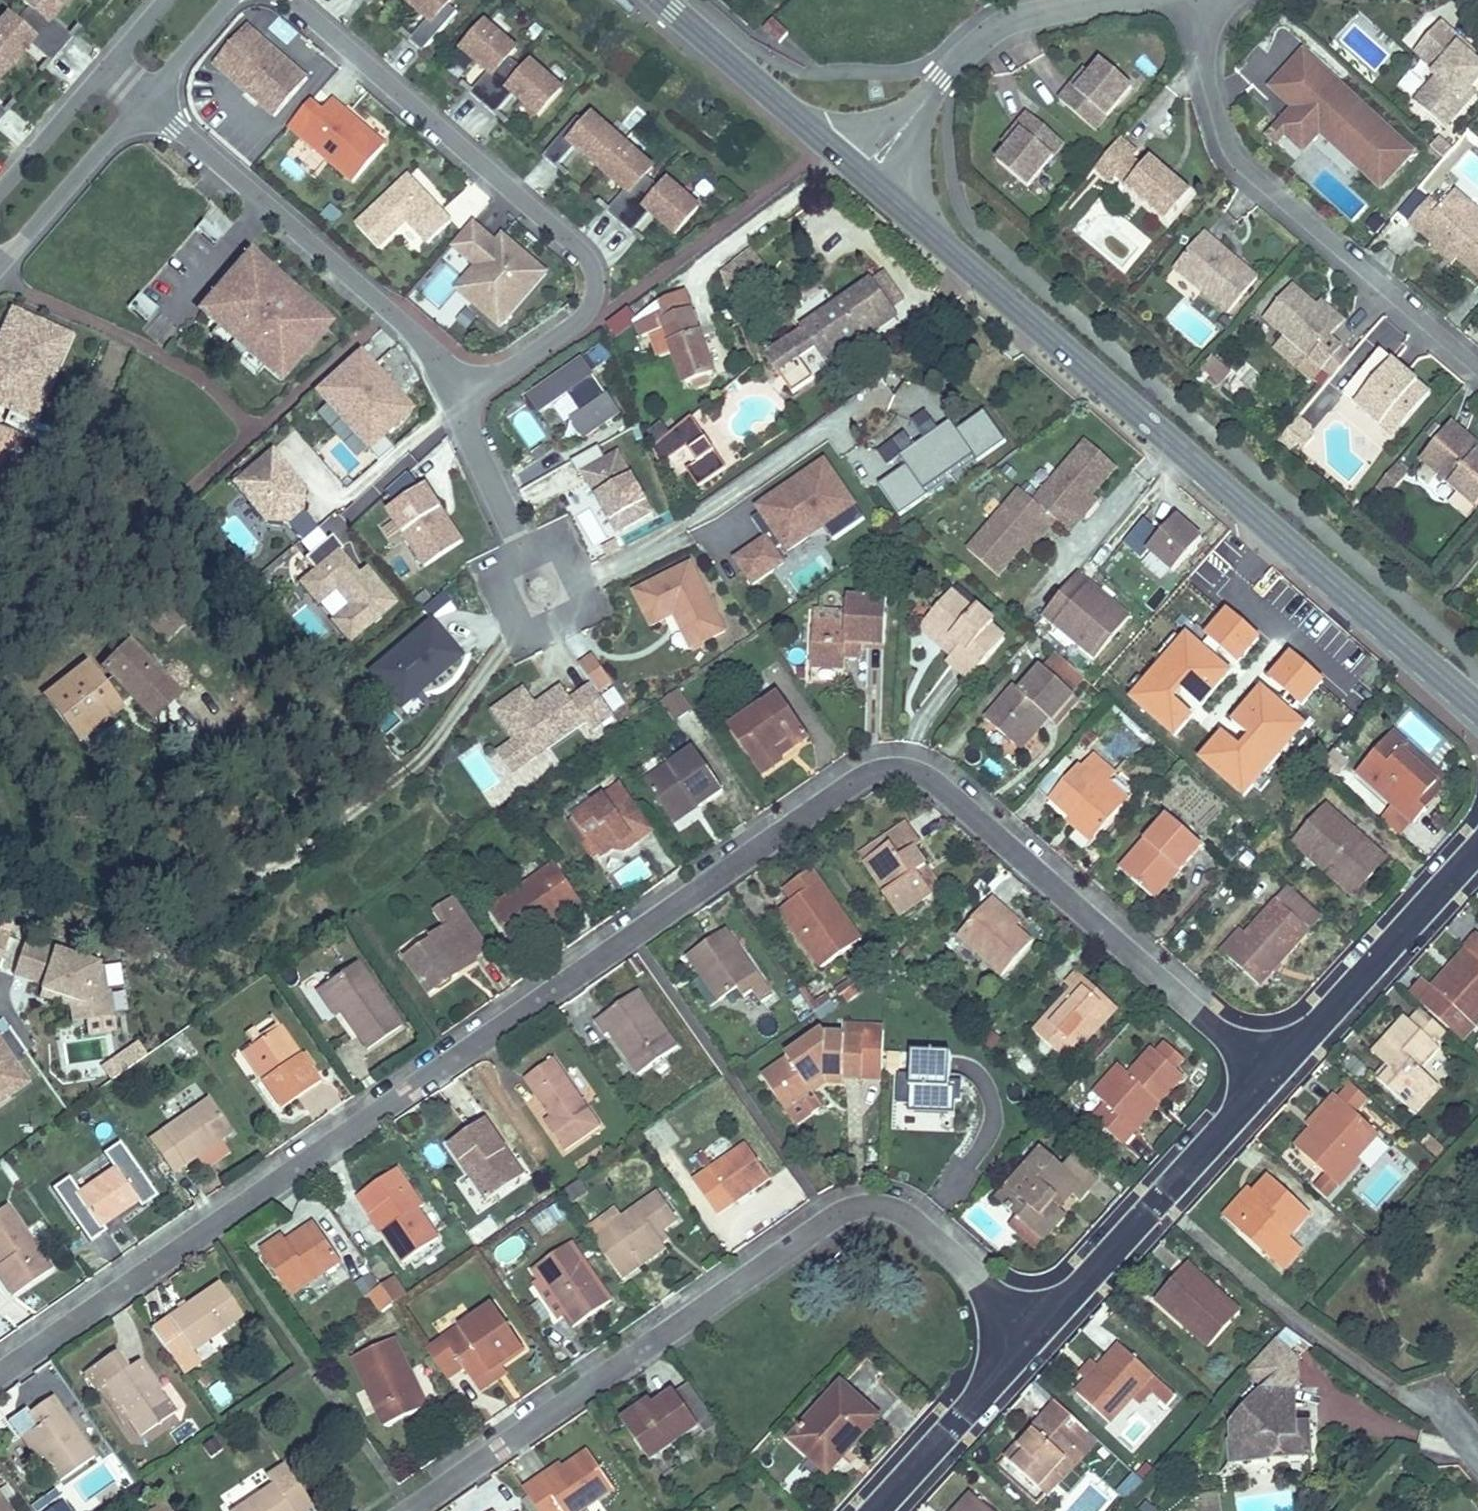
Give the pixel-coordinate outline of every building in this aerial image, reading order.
[(29,45),(51,63),(72,38),(51,20),(68,0),(22,0),(21,1),(28,8),(15,24),(7,17),(0,25),(0,79),(29,45)] [(430,18),(410,42),(423,53),(458,13),(449,6),(454,0),(410,0),(430,18)] [(773,19),(764,29),(780,43),(789,34),(773,19)] [(1473,88),(1477,82),(1477,63),(1473,58),(1460,46),(1463,42),(1442,23),(1421,46),(1442,64),(1437,71),(1433,74),(1437,77),(1444,84),(1423,108),(1445,127),(1467,102),(1463,99),(1473,88)] [(517,50),(487,24),(464,51),(489,73),(471,94),(496,116),(514,95),(539,117),(562,90),(533,64),(526,72),(510,58),(517,50)] [(275,117),(308,79),(247,27),(214,65),(275,117)] [(1476,54),(1463,42),(1460,46),(1473,58),(1476,54)] [(1416,52),(1437,71),(1442,64),(1421,46),(1416,52)] [(1318,137),(1382,191),(1419,149),(1300,49),(1267,89),(1288,108),(1270,129),(1302,156),(1318,137)] [(1077,91),(1071,86),(1059,100),(1096,131),(1132,88),(1102,62),(1091,75),(1077,91)] [(1085,70),(1071,86),(1077,91),(1091,75),(1085,70)] [(1415,101),(1423,108),(1444,84),(1437,77),(1415,101)] [(1476,92),(1473,88),(1463,99),(1467,102),(1476,92)] [(354,183),(386,146),(332,100),(301,137),(354,183)] [(1022,133),(1009,149),(997,162),(1028,188),(1065,145),(1028,114),(1017,128),(1022,133)] [(587,125),(578,118),(544,158),(557,169),(575,148),(626,191),(607,213),(632,234),(651,213),(676,235),(699,208),(669,182),(662,190),(647,177),(653,169),(624,144),(634,132),(633,132),(623,143),(593,117),(587,125)] [(1003,144),(1009,149),(1022,133),(1017,128),(1003,144)] [(1144,167),(1134,158),(1139,153),(1122,138),(1105,159),(1095,170),(1112,184),(1117,178),(1168,222),(1193,193),(1151,158),(1144,167)] [(404,181),(412,189),(421,190),(409,177),(404,181)] [(412,189),(404,181),(357,226),(379,249),(408,222),(429,244),(452,222),(421,190),(412,189)] [(1458,258),(1477,275),(1477,222),(1473,217),(1477,212),(1477,210),(1456,192),(1441,209),(1430,199),(1409,223),(1433,243),(1438,237),(1454,251),(1457,247),(1463,252),(1458,258)] [(497,243),(473,222),(452,246),(477,268),(488,277),(489,283),(472,303),(500,328),(547,273),(503,235),(497,243)] [(1215,249),(1219,244),(1206,233),(1176,268),(1229,314),(1259,279),(1239,261),(1234,266),(1215,249)] [(1454,263),(1458,258),(1463,252),(1457,247),(1454,251),(1438,237),(1433,243),(1432,244),(1454,263)] [(1239,261),(1219,244),(1215,249),(1234,266),(1239,261)] [(751,247),(717,273),(731,291),(765,266),(751,247)] [(245,278),(242,275),(253,262),(248,258),(225,284),(233,291),(245,278)] [(225,284),(201,311),(241,346),(231,358),(232,359),(242,347),(281,380),(304,353),(296,346),(308,332),(311,335),(324,319),(296,295),(292,299),(280,288),(284,284),(256,260),(253,262),(242,275),(245,278),(233,291),(225,284)] [(457,291),(472,303),(489,283),(488,277),(477,268),(457,291)] [(884,274),(872,283),(890,308),(902,300),(884,274)] [(890,308),(872,283),(870,281),(839,304),(804,327),(806,330),(802,333),(773,353),(768,357),(793,393),(814,379),(800,358),(817,346),(825,358),(862,332),(866,339),(896,317),(890,308)] [(296,295),(284,284),(280,288),(292,299),(296,295)] [(1340,328),(1316,307),(1292,287),(1265,320),(1285,337),(1310,358),(1324,370),(1342,349),(1330,339),(1340,328)] [(685,291),(670,296),(637,321),(640,329),(664,321),(671,343),(673,342),(688,383),(716,373),(702,334),(700,335),(685,291)] [(127,309),(147,322),(157,306),(138,293),(127,309)] [(1320,302),(1316,307),(1340,328),(1344,322),(1320,302)] [(628,309),(608,324),(617,336),(637,321),(628,309)] [(14,313),(0,344),(0,403),(12,409),(31,367),(51,376),(68,338),(14,313)] [(322,322),(311,335),(308,332),(296,346),(304,353),(327,326),(322,322)] [(234,354),(241,346),(218,326),(211,334),(234,354)] [(829,364),(866,339),(862,332),(825,358),(829,364)] [(1301,369),(1310,358),(1285,337),(1276,348),(1301,369)] [(603,346),(586,358),(595,370),(612,359),(603,346)] [(265,367),(242,347),(235,355),(258,375),(265,367)] [(1351,357),(1342,349),(1324,370),(1333,378),(1351,357)] [(359,350),(314,390),(328,405),(339,394),(364,423),(353,433),(378,460),(393,447),(383,436),(413,409),(359,350)] [(1382,352),(1363,373),(1375,383),(1393,362),(1382,352)] [(1216,380),(1227,368),(1213,356),(1202,368),(1216,380)] [(573,421),(585,438),(620,413),(582,360),(529,397),(541,414),(567,395),(582,416),(573,421)] [(1392,415),(1404,426),(1431,394),(1393,362),(1375,383),(1363,373),(1344,396),(1381,427),(1392,415)] [(33,418),(51,376),(31,367),(12,409),(33,418)] [(1245,367),(1228,385),(1240,396),(1257,378),(1245,367)] [(1231,372),(1227,368),(1216,380),(1221,384),(1231,372)] [(878,486),(900,516),(929,496),(925,491),(973,457),(977,462),(1005,442),(984,412),(957,431),(950,422),(938,430),(932,422),(918,431),(924,440),(914,447),(905,434),(895,441),(904,454),(899,457),(906,466),(878,486)] [(912,422),(918,431),(932,422),(925,413),(912,422)] [(1394,438),(1404,426),(1392,415),(1381,427),(1394,438)] [(690,451),(707,439),(692,417),(653,449),(660,467),(688,447),(690,451)] [(1288,431),(1281,439),(1279,441),(1292,452),(1299,443),(1305,449),(1315,437),(1309,432),(1312,428),(1299,418),(1288,431)] [(1273,431),(1281,439),(1288,431),(1279,424),(1273,431)] [(1477,507),(1477,506),(1477,455),(1477,454),(1477,453),(1477,448),(1451,425),(1450,425),(1421,459),(1459,492),(1477,507)] [(0,427),(0,464),(7,448),(17,452),(23,436),(0,427)] [(715,451),(707,439),(690,451),(698,462),(715,451)] [(899,457),(904,454),(895,441),(868,460),(877,472),(899,457)] [(1078,513),(1092,496),(1117,467),(1087,441),(1035,502),(1055,520),(1070,532),(1082,517),(1078,513)] [(435,487),(449,479),(447,475),(462,467),(449,445),(420,462),(435,487)] [(579,476),(583,473),(618,533),(653,513),(618,453),(606,460),(599,447),(571,462),(579,476)] [(294,477),(272,450),(233,483),(264,521),(286,523),(302,510),(304,488),(300,484),(296,487),(291,480),(294,477)] [(715,451),(698,462),(687,470),(699,488),(727,468),(715,451)] [(864,519),(825,462),(768,501),(772,507),(762,514),(753,520),(766,540),(737,561),(754,585),(784,564),(775,552),(784,546),(788,552),(809,538),(802,528),(817,517),(834,540),(864,519)] [(1388,498),(1408,475),(1396,466),(1376,488),(1388,498)] [(300,484),(294,477),(291,480),(296,487),(300,484)] [(426,486),(389,511),(425,567),(463,542),(426,486)] [(1038,531),(1043,535),(1055,520),(1035,502),(1020,490),(968,551),(999,577),(1023,548),(1038,531)] [(1467,519),(1477,507),(1459,492),(1449,504),(1467,519)] [(1097,500),(1092,496),(1078,513),(1082,517),(1097,500)] [(762,514),(772,507),(768,501),(758,509),(762,514)] [(297,538),(315,529),(307,513),(289,522),(297,538)] [(802,528),(809,538),(824,527),(817,517),(802,528)] [(1145,519),(1125,542),(1143,557),(1149,549),(1175,572),(1203,540),(1178,517),(1163,534),(1145,519)] [(1028,552),(1043,535),(1038,531),(1023,548),(1028,552)] [(343,549),(332,536),(305,558),(315,571),(300,583),(318,604),(336,589),(350,606),(332,621),(349,642),(395,603),(366,568),(357,575),(339,552),(343,549)] [(692,566),(635,593),(651,627),(668,619),(666,616),(672,613),(683,634),(695,628),(703,644),(725,634),(692,566)] [(1079,574),(1045,615),(1097,658),(1131,617),(1079,574)] [(1277,669),(1327,615),(1282,574),(1232,628),(1277,669)] [(958,585),(942,605),(948,610),(959,598),(974,612),(977,609),(980,605),(958,585)] [(863,643),(884,645),(887,600),(847,597),(847,611),(846,624),(813,622),(811,666),(844,669),(845,656),(862,657),(863,647),(863,643)] [(965,642),(953,656),(948,661),(969,680),(1005,639),(991,627),(994,624),(977,609),(974,612),(959,598),(948,610),(942,605),(927,621),(950,641),(957,634),(965,642)] [(186,622),(164,599),(143,619),(165,642),(186,622)] [(431,619),(369,671),(400,708),(462,656),(431,619)] [(921,628),(953,656),(965,642),(957,634),(950,641),(927,621),(921,628)] [(78,671),(45,697),(77,737),(118,705),(116,703),(128,693),(132,697),(136,702),(148,715),(170,694),(126,648),(104,669),(115,680),(105,688),(96,694),(78,671)] [(1058,655),(1045,669),(1072,694),(1085,678),(1058,655)] [(86,665),(78,671),(96,694),(105,688),(86,665)] [(1038,709),(1048,718),(1055,725),(1078,699),(1072,694),(1045,669),(1042,667),(1021,691),(1015,686),(986,719),(1014,744),(1035,721),(1031,717),(1038,709)] [(591,731),(614,715),(592,685),(571,700),(562,687),(540,702),(545,709),(540,712),(524,690),(494,711),(529,762),(586,722),(591,731)] [(615,689),(605,695),(622,722),(632,716),(615,689)] [(677,690),(660,704),(675,722),(692,709),(677,690)] [(116,703),(118,705),(120,707),(132,697),(128,693),(116,703)] [(174,699),(170,694),(148,715),(152,719),(174,699)] [(787,740),(793,748),(809,737),(780,695),(759,709),(750,695),(724,713),(734,727),(748,748),(744,750),(762,776),(784,761),(781,757),(775,749),(787,740)] [(545,709),(540,702),(535,706),(540,712),(545,709)] [(1020,749),(1048,718),(1038,709),(1031,717),(1035,721),(1014,744),(1020,749)] [(1403,755),(1409,749),(1392,734),(1358,773),(1395,806),(1414,823),(1415,823),(1426,810),(1424,808),(1419,804),(1437,784),(1403,755)] [(781,757),(793,748),(787,740),(775,749),(781,757)] [(513,773),(529,762),(515,741),(498,753),(513,773)] [(458,756),(476,785),(494,774),(476,745),(458,756)] [(1447,783),(1409,749),(1403,755),(1437,784),(1419,804),(1424,808),(1447,783)] [(696,804),(699,808),(723,791),(695,750),(646,783),(672,821),(696,804)] [(1071,818),(1095,839),(1123,806),(1102,789),(1109,781),(1115,774),(1093,754),(1081,768),(1078,766),(1050,799),(1071,818)] [(1129,799),(1109,781),(1102,789),(1123,806),(1129,799)] [(622,820),(639,808),(622,784),(595,803),(573,819),(587,838),(600,858),(620,844),(625,852),(638,843),(622,820)] [(566,808),(573,819),(595,803),(588,793),(566,808)] [(675,824),(699,808),(696,804),(672,821),(675,824)] [(1341,868),(1361,887),(1386,859),(1327,805),(1298,838),(1337,873),(1341,868)] [(1403,835),(1414,823),(1395,806),(1384,818),(1403,835)] [(655,831),(639,808),(622,820),(638,843),(655,831)] [(1173,865),(1180,871),(1203,846),(1168,816),(1121,869),(1149,893),(1173,865)] [(1091,843),(1095,839),(1071,818),(1067,823),(1091,843)] [(582,842),(587,838),(573,819),(568,822),(582,842)] [(893,889),(887,894),(884,895),(900,918),(933,895),(918,873),(924,868),(927,867),(915,849),(922,844),(908,823),(874,846),(880,853),(871,859),(893,889)] [(1353,895),(1361,887),(1341,868),(1337,873),(1298,838),(1294,842),(1353,895)] [(860,855),(887,894),(893,889),(871,859),(880,853),(874,846),(860,855)] [(622,889),(650,878),(643,859),(614,870),(622,889)] [(565,907),(568,911),(582,902),(556,864),(490,909),(516,947),(548,924),(546,920),(565,907)] [(1156,899),(1180,871),(1173,865),(1149,893),(1156,899)] [(939,891),(924,868),(918,873),(933,895),(939,891)] [(803,915),(790,923),(802,941),(811,935),(816,943),(808,949),(820,967),(861,939),(831,896),(823,901),(813,887),(820,882),(811,869),(784,888),(794,903),(803,915)] [(831,896),(820,882),(813,887),(823,901),(831,896)] [(1289,889),(1277,901),(1310,930),(1321,918),(1289,889)] [(992,896),(959,935),(1003,975),(1033,941),(1016,927),(1000,913),(1004,909),(1005,907),(992,896)] [(456,971),(474,958),(487,949),(454,901),(437,912),(449,929),(434,939),(436,941),(408,960),(431,994),(459,975),(456,971)] [(1310,930),(1277,901),(1247,935),(1227,956),(1260,986),(1310,930)] [(782,911),(790,923),(803,915),(794,903),(782,911)] [(548,924),(568,911),(565,907),(546,920),(548,924)] [(1004,909),(1000,913),(1016,927),(1021,922),(1005,907),(1004,909)] [(753,992),(763,1003),(772,995),(726,929),(688,956),(703,977),(720,1002),(738,989),(745,998),(753,992)] [(1221,951),(1227,956),(1247,935),(1241,929),(1221,951)] [(0,933),(0,963),(9,936),(0,933)] [(802,941),(808,949),(816,943),(811,935),(802,941)] [(1433,987),(1419,1003),(1462,1041),(1477,1023),(1477,938),(1467,950),(1477,959),(1459,980),(1453,975),(1439,992),(1433,987)] [(102,967),(25,941),(14,976),(43,985),(41,991),(82,1004),(87,1024),(113,1017),(106,991),(109,990),(102,967)] [(901,953),(906,957),(912,951),(908,947),(901,953)] [(1467,950),(1433,987),(1439,992),(1453,975),(1459,980),(1477,959),(1467,950)] [(477,962),(474,958),(456,971),(459,975),(477,962)] [(323,986),(341,1013),(367,1050),(401,1027),(357,963),(323,986)] [(1102,1016),(1106,1020),(1117,1008),(1078,972),(1067,984),(1073,990),(1035,1032),(1040,1037),(1063,1058),(1082,1038),(1102,1016)] [(855,977),(835,990),(839,997),(859,983),(855,977)] [(335,1016),(341,1013),(323,986),(317,990),(335,1016)] [(806,988),(800,992),(810,1008),(817,1003),(806,988)] [(82,1004),(41,991),(40,996),(68,1006),(74,1027),(87,1024),(82,1004)] [(613,1030),(643,1072),(679,1046),(640,991),(595,1021),(605,1036),(609,1033),(613,1030)] [(817,1003),(810,1008),(815,1014),(832,1002),(828,996),(817,1003)] [(1392,1063),(1388,1068),(1378,1080),(1415,1113),(1439,1087),(1419,1068),(1439,1047),(1436,1045),(1446,1033),(1421,1010),(1411,1022),(1406,1018),(1377,1050),(1392,1063)] [(1086,1042),(1106,1020),(1102,1016),(1082,1038),(1086,1042)] [(825,1075),(843,1076),(882,1077),(884,1030),(865,1029),(865,1024),(845,1023),(845,1036),(827,1035),(824,1031),(787,1056),(789,1059),(763,1077),(786,1110),(814,1091),(810,1086),(825,1075)] [(310,1070),(301,1056),(281,1027),(263,1039),(255,1045),(249,1049),(269,1077),(262,1082),(282,1110),(319,1083),(310,1070)] [(247,1034),(255,1045),(263,1039),(255,1028),(247,1034)] [(638,1075),(643,1072),(613,1030),(609,1033),(638,1075)] [(1,1102),(28,1084),(0,1042),(0,1101),(1,1102)] [(1165,1043),(1157,1053),(1175,1069),(1184,1059),(1165,1043)] [(125,1071),(145,1054),(138,1045),(118,1063),(125,1071)] [(243,1053),(262,1082),(269,1077),(249,1049),(243,1053)] [(1151,1096),(1160,1103),(1184,1076),(1175,1069),(1157,1053),(1152,1049),(1130,1074),(1126,1071),(1100,1099),(1106,1105),(1093,1119),(1123,1145),(1137,1130),(1128,1122),(1151,1096)] [(1373,1055),(1388,1068),(1392,1063),(1377,1050),(1373,1055)] [(952,1054),(910,1051),(909,1074),(895,1073),(892,1114),(948,1117),(952,1054)] [(305,1053),(301,1056),(310,1070),(315,1067),(305,1053)] [(546,1122),(566,1151),(601,1126),(554,1059),(526,1078),(553,1117),(546,1122)] [(1093,1094),(1100,1099),(1126,1071),(1119,1065),(1093,1094)] [(843,1082),(843,1076),(825,1075),(810,1086),(814,1091),(827,1081),(843,1082)] [(1352,1085),(1339,1099),(1356,1113),(1368,1100),(1352,1085)] [(1137,1130),(1160,1103),(1151,1096),(1128,1122),(1137,1130)] [(1333,1116),(1300,1151),(1340,1186),(1361,1163),(1358,1160),(1380,1135),(1356,1113),(1339,1099),(1336,1096),(1324,1108),(1328,1111),(1333,1116)] [(151,1139),(173,1173),(231,1133),(208,1100),(151,1139)] [(1296,1147),(1300,1151),(1333,1116),(1328,1111),(1296,1147)] [(499,1156),(507,1150),(486,1120),(450,1146),(488,1202),(520,1179),(509,1163),(505,1165),(499,1156)] [(710,1169),(734,1204),(771,1179),(747,1144),(710,1169)] [(1047,1221),(1054,1228),(1066,1214),(1059,1208),(1072,1193),(1079,1200),(1099,1177),(1074,1156),(1064,1168),(1043,1149),(1009,1188),(1029,1206),(1018,1218),(1036,1233),(1047,1221)] [(525,1176),(507,1150),(499,1156),(505,1165),(509,1163),(520,1179),(525,1176)] [(98,1228),(121,1213),(138,1201),(115,1168),(63,1203),(86,1237),(98,1228)] [(387,1230),(382,1233),(403,1263),(439,1238),(419,1210),(423,1206),(398,1170),(358,1197),(370,1216),(375,1213),(387,1230)] [(1258,1209),(1243,1195),(1224,1217),(1240,1231),(1245,1225),(1272,1248),(1267,1255),(1283,1270),(1303,1248),(1290,1237),(1311,1214),(1269,1177),(1254,1193),(1254,1194),(1263,1203),(1258,1209)] [(998,1200),(1018,1218),(1029,1206),(1009,1188),(998,1200)] [(1249,1188),(1243,1195),(1258,1209),(1263,1203),(1254,1194),(1254,1193),(1249,1188)] [(656,1234),(663,1229),(677,1220),(659,1193),(622,1218),(593,1238),(621,1279),(638,1267),(634,1262),(662,1243),(656,1234)] [(0,1266),(0,1279),(12,1297),(51,1270),(25,1232),(22,1233),(15,1222),(17,1220),(7,1206),(0,1211),(0,1263),(1,1265),(0,1266)] [(443,1235),(423,1206),(419,1210),(439,1238),(443,1235)] [(586,1228),(593,1238),(622,1218),(615,1208),(586,1228)] [(531,1222),(540,1237),(558,1227),(548,1211),(531,1222)] [(124,1218),(121,1213),(98,1228),(102,1233),(124,1218)] [(370,1216),(382,1233),(387,1230),(375,1213),(370,1216)] [(1037,1248),(1054,1228),(1047,1221),(1036,1233),(1018,1218),(1011,1225),(1037,1248)] [(25,1232),(17,1220),(15,1222),(22,1233),(25,1232)] [(282,1252),(276,1242),(262,1252),(292,1296),(341,1262),(315,1224),(287,1244),(289,1247),(282,1252)] [(1240,1231),(1267,1255),(1272,1248),(1245,1225),(1240,1231)] [(669,1238),(663,1229),(656,1234),(662,1243),(669,1238)] [(504,1267),(534,1245),(523,1230),(493,1252),(504,1267)] [(283,1238),(276,1242),(282,1252),(289,1247),(287,1244),(283,1238)] [(543,1282),(566,1315),(574,1328),(612,1301),(572,1243),(533,1269),(543,1282)] [(1172,1301),(1166,1308),(1180,1320),(1184,1315),(1189,1319),(1185,1324),(1210,1346),(1241,1311),(1188,1265),(1163,1293),(1172,1301)] [(642,1272),(638,1267),(621,1279),(624,1284),(642,1272)] [(354,1281),(361,1294),(377,1286),(371,1273),(354,1281)] [(382,1286),(395,1305),(407,1297),(394,1278),(382,1286)] [(560,1320),(566,1315),(543,1282),(536,1286),(560,1320)] [(176,1364),(193,1354),(243,1318),(220,1283),(152,1330),(176,1364)] [(395,1305),(382,1286),(371,1294),(384,1313),(395,1305)] [(1157,1300),(1166,1308),(1172,1301),(1163,1293),(1157,1300)] [(475,1384),(502,1365),(525,1350),(494,1305),(473,1320),(445,1339),(428,1351),(448,1381),(465,1369),(475,1384)] [(1180,1320),(1185,1324),(1189,1319),(1184,1315),(1180,1320)] [(1134,1334),(1122,1347),(1139,1361),(1150,1349),(1134,1334)] [(405,1372),(409,1370),(395,1339),(354,1358),(386,1426),(427,1407),(420,1393),(415,1395),(405,1372)] [(1133,1397),(1153,1375),(1139,1361),(1122,1347),(1121,1346),(1099,1369),(1088,1382),(1077,1394),(1110,1423),(1133,1397)] [(106,1385),(131,1421),(141,1437),(176,1412),(160,1390),(140,1360),(128,1369),(116,1352),(86,1373),(98,1391),(100,1389),(106,1385)] [(200,1364),(193,1354),(176,1364),(184,1376),(200,1364)] [(1081,1375),(1088,1382),(1099,1369),(1092,1362),(1081,1375)] [(508,1373),(502,1365),(475,1384),(481,1392),(508,1373)] [(420,1393),(409,1370),(405,1372),(415,1395),(420,1393)] [(1177,1396),(1153,1375),(1133,1397),(1141,1405),(1153,1392),(1168,1406),(1177,1396)] [(205,1394),(222,1408),(233,1395),(215,1381),(205,1394)] [(171,1383),(160,1390),(176,1412),(186,1405),(171,1383)] [(688,1384),(676,1393),(694,1417),(706,1409),(688,1384)] [(828,1474),(879,1418),(842,1384),(791,1440),(828,1474)] [(125,1426),(131,1421),(106,1385),(100,1389),(125,1426)] [(1265,1388),(1260,1394),(1297,1427),(1295,1387),(1265,1388)] [(694,1417),(676,1393),(675,1392),(656,1406),(626,1427),(650,1460),(699,1425),(705,1433),(717,1424),(706,1409),(694,1417)] [(1297,1427),(1260,1394),(1232,1425),(1233,1439),(1230,1444),(1231,1463),(1271,1461),(1280,1451),(1287,1457),(1312,1455),(1311,1435),(1297,1436),(1297,1427)] [(28,1433),(44,1456),(61,1481),(95,1457),(85,1442),(69,1419),(53,1396),(28,1413),(38,1426),(28,1433)] [(623,1421),(626,1427),(656,1406),(651,1400),(623,1421)] [(1020,1447),(1018,1445),(1006,1458),(1039,1488),(1088,1435),(1090,1432),(1056,1402),(1032,1429),(1034,1431),(1020,1447)] [(1310,1426),(1297,1427),(1297,1436),(1311,1435),(1310,1426)] [(1032,1429),(1018,1445),(1020,1447),(1034,1431),(1032,1429)] [(39,1460),(44,1456),(28,1433),(22,1437),(39,1460)] [(1095,1442),(1088,1435),(1039,1488),(1046,1495),(1095,1442)] [(539,1510),(583,1510),(599,1500),(615,1489),(589,1451),(564,1468),(544,1482),(541,1478),(524,1490),(530,1498),(539,1510)] [(315,1507),(285,1463),(269,1475),(274,1483),(233,1510),(309,1510),(315,1507)] [(561,1464),(541,1478),(544,1482),(564,1468),(561,1464)] [(957,1510),(967,1510),(978,1499),(972,1494),(957,1510)] [(1201,1497),(1203,1510),(1222,1510),(1219,1494),(1201,1497)] [(0,1497),(0,1510),(10,1510),(0,1497)] [(530,1498),(524,1502),(530,1510),(539,1510),(530,1498)] [(978,1499),(967,1510),(991,1510),(978,1499)] [(167,1503),(155,1510),(173,1510),(167,1503)]
